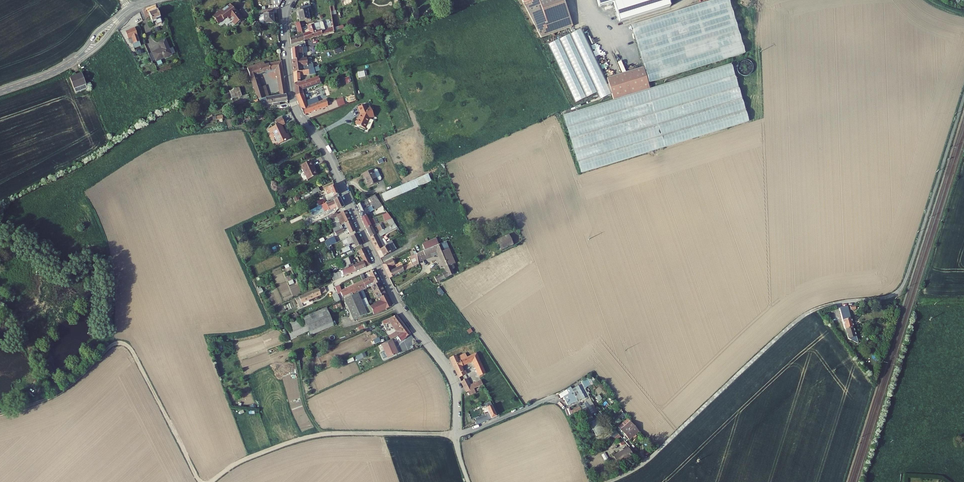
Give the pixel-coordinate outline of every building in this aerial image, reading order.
[(523,3),(541,38),(573,27),(564,0),(531,0),(523,3)] [(598,7),(612,3),(618,23),(669,7),(667,0),(596,0),(598,7)] [(648,83),(745,53),(729,0),(712,0),(630,25),(643,67),(648,83)] [(155,3),(146,6),(150,15),(153,14),(152,12),(158,10),(155,3)] [(333,28),(338,28),(335,5),(330,6),(333,28)] [(225,16),(226,18),(228,20),(231,18),(233,21),(232,22),(234,26),(242,20),(235,10),(232,12),(228,6),(225,9),(224,8),(220,11),(219,10),(212,16),(216,22),(225,16)] [(299,12),(296,12),(298,22),(308,21),(307,10),(309,10),(309,6),(299,7),(299,12)] [(274,10),(252,13),(252,17),(252,19),(259,18),(260,24),(261,25),(264,25),(276,23),(274,10)] [(138,36),(133,23),(128,26),(131,32),(127,34),(129,40),(138,36)] [(298,23),(292,24),(293,26),(294,26),(296,34),(300,33),(299,27),(298,23)] [(319,24),(313,26),(307,27),(309,33),(301,35),(302,41),(335,33),(334,29),(325,31),(321,32),(319,24)] [(599,92),(609,87),(581,31),(570,36),(599,92)] [(291,43),(291,44),(302,41),(301,35),(290,38),(291,43)] [(164,36),(159,38),(166,53),(171,50),(164,36)] [(155,57),(166,53),(159,38),(158,38),(160,44),(151,48),(155,57)] [(568,38),(557,43),(585,99),(596,94),(568,38)] [(544,50),(572,106),(583,101),(554,45),(544,50)] [(306,47),(291,49),(292,60),(298,59),(298,56),(303,55),(303,53),(305,53),(305,54),(307,54),(306,47)] [(298,59),(292,60),(294,72),(302,71),(301,66),(308,65),(307,58),(298,59)] [(253,85),(260,83),(257,75),(276,69),(279,87),(285,86),(281,62),(264,65),(264,62),(247,68),(253,85)] [(574,145),(583,173),(750,122),(733,65),(565,116),(574,145)] [(614,99),(643,90),(641,85),(648,83),(643,67),(607,78),(614,99)] [(315,72),(314,68),(309,70),(302,71),(294,72),(293,72),(294,83),(300,81),(300,75),(304,75),(315,73),(315,72)] [(296,96),(303,93),(302,89),(321,83),(321,82),(320,83),(318,77),(319,77),(319,76),(295,85),(296,96)] [(66,81),(72,95),(86,89),(84,83),(79,85),(76,77),(66,81)] [(261,87),(264,98),(266,98),(266,97),(269,97),(266,86),(261,87)] [(261,87),(254,89),(258,99),(259,99),(264,98),(261,87)] [(296,96),(304,115),(328,106),(326,100),(319,102),(317,97),(306,102),(303,93),(296,96)] [(262,101),(262,103),(263,104),(264,105),(267,104),(267,105),(274,104),(274,106),(280,105),(280,103),(287,102),(286,94),(280,95),(269,97),(266,97),(266,98),(264,98),(259,99),(260,101),(262,101)] [(359,108),(359,109),(361,114),(358,119),(357,118),(356,120),(354,123),(356,124),(355,125),(364,130),(368,123),(369,120),(374,119),(371,109),(368,110),(367,107),(366,105),(359,108)] [(275,125),(276,126),(269,129),(271,134),(274,133),(279,144),(290,139),(288,134),(286,135),(281,126),(285,124),(282,117),(275,120),(276,124),(275,125)] [(314,167),(311,160),(301,165),(308,180),(317,175),(315,170),(314,170),(313,167),(314,167)] [(372,170),(362,174),(368,187),(378,182),(380,180),(381,179),(377,170),(375,169),(373,171),(372,170)] [(428,174),(382,194),(385,201),(431,181),(428,174)] [(339,195),(335,185),(325,189),(327,195),(325,195),(327,200),(330,199),(339,195)] [(375,195),(357,205),(360,212),(359,213),(361,218),(360,218),(361,218),(366,215),(382,205),(375,195)] [(324,204),(322,205),(325,211),(327,210),(328,211),(334,209),(336,207),(337,209),(338,210),(344,207),(340,197),(340,196),(331,201),(326,203),(324,204)] [(313,217),(325,211),(322,205),(319,206),(310,211),(313,217)] [(335,218),(337,224),(331,227),(334,233),(335,232),(342,228),(341,226),(351,221),(346,211),(341,213),(338,215),(337,215),(338,215),(336,216),(336,217),(334,218),(335,218)] [(388,213),(383,214),(385,221),(387,220),(392,219),(388,213)] [(367,218),(362,221),(366,229),(373,225),(374,225),(371,219),(370,217),(367,218)] [(350,234),(355,232),(351,221),(341,226),(342,228),(335,232),(336,235),(336,236),(345,232),(346,234),(349,232),(350,234)] [(377,227),(375,224),(374,225),(373,225),(366,229),(370,237),(382,230),(380,225),(377,227)] [(380,250),(386,247),(382,239),(381,240),(380,237),(383,235),(397,227),(395,224),(390,226),(382,230),(370,237),(377,252),(380,250)] [(356,234),(346,238),(349,245),(354,242),(355,244),(356,247),(362,245),(356,234)] [(514,245),(509,234),(496,240),(501,251),(514,245)] [(383,235),(380,237),(381,240),(382,239),(386,247),(388,245),(387,243),(383,235)] [(327,247),(337,243),(334,237),(329,239),(325,243),(327,247)] [(296,242),(299,248),(307,244),(304,238),(296,242)] [(436,239),(428,242),(430,248),(439,244),(436,239)] [(387,243),(388,245),(386,247),(380,250),(384,257),(392,252),(392,251),(396,249),(391,241),(387,243)] [(430,255),(438,252),(439,254),(445,268),(452,265),(455,264),(445,242),(448,241),(439,244),(430,248),(425,250),(423,251),(426,258),(431,256),(430,255)] [(363,248),(358,251),(363,262),(365,266),(371,264),(363,248)] [(423,251),(417,254),(418,263),(427,259),(426,258),(423,251)] [(409,258),(412,263),(403,268),(401,266),(392,270),(391,267),(395,265),(392,259),(382,264),(389,279),(418,265),(418,263),(417,254),(409,258)] [(350,265),(347,258),(341,260),(344,267),(350,265)] [(335,274),(331,275),(334,281),(366,267),(365,266),(363,262),(353,266),(345,270),(335,274)] [(362,272),(359,273),(362,279),(365,287),(370,285),(379,280),(373,269),(369,271),(370,275),(368,275),(364,277),(362,272)] [(434,277),(437,283),(454,274),(452,270),(446,272),(436,277),(436,276),(434,277)] [(365,287),(362,279),(344,287),(347,293),(348,295),(350,295),(358,290),(363,288),(365,287)] [(376,297),(379,296),(385,293),(379,280),(370,285),(376,297)] [(318,286),(305,292),(295,296),(298,303),(301,301),(301,299),(320,291),(318,286)] [(363,288),(358,290),(365,306),(370,304),(363,288)] [(354,317),(374,309),(374,311),(384,307),(380,299),(370,304),(365,306),(358,290),(350,295),(348,295),(345,296),(354,317)] [(390,304),(385,293),(379,296),(380,299),(384,307),(390,304)] [(341,299),(286,322),(292,336),(310,328),(312,333),(335,322),(330,311),(343,305),(341,299)] [(849,307),(840,308),(845,330),(853,328),(851,318),(850,319),(849,313),(850,313),(849,307)] [(394,314),(384,318),(392,329),(390,330),(394,336),(405,329),(394,314)] [(856,343),(853,328),(845,330),(847,338),(856,343)] [(405,329),(394,336),(392,337),(393,338),(395,337),(397,340),(408,333),(405,329)] [(383,341),(378,343),(384,357),(394,353),(388,339),(383,341)] [(448,360),(450,363),(458,379),(464,376),(459,367),(472,362),(479,378),(485,376),(476,354),(462,360),(461,358),(456,360),(454,357),(448,360)] [(593,383),(596,382),(590,376),(579,382),(584,391),(585,393),(588,392),(584,385),(588,383),(600,406),(604,404),(598,391),(597,392),(593,383)] [(466,380),(460,382),(464,391),(466,393),(482,386),(480,381),(469,386),(466,380)] [(581,389),(574,392),(577,401),(587,396),(585,393),(584,391),(582,392),(581,389)] [(567,405),(577,401),(574,392),(569,394),(570,397),(565,399),(567,405)] [(593,407),(595,407),(597,406),(591,395),(587,396),(589,399),(593,407)] [(612,401),(604,404),(606,409),(602,410),(606,415),(620,410),(612,401)] [(590,415),(583,402),(579,403),(586,417),(590,415)] [(479,415),(478,416),(481,423),(495,418),(490,404),(484,406),(487,415),(480,417),(479,415)] [(473,426),(481,423),(478,416),(471,418),(473,426)] [(595,437),(604,434),(598,419),(590,422),(595,437)] [(639,432),(628,420),(619,427),(630,439),(639,432)] [(619,464),(632,457),(627,449),(614,456),(619,464)]
